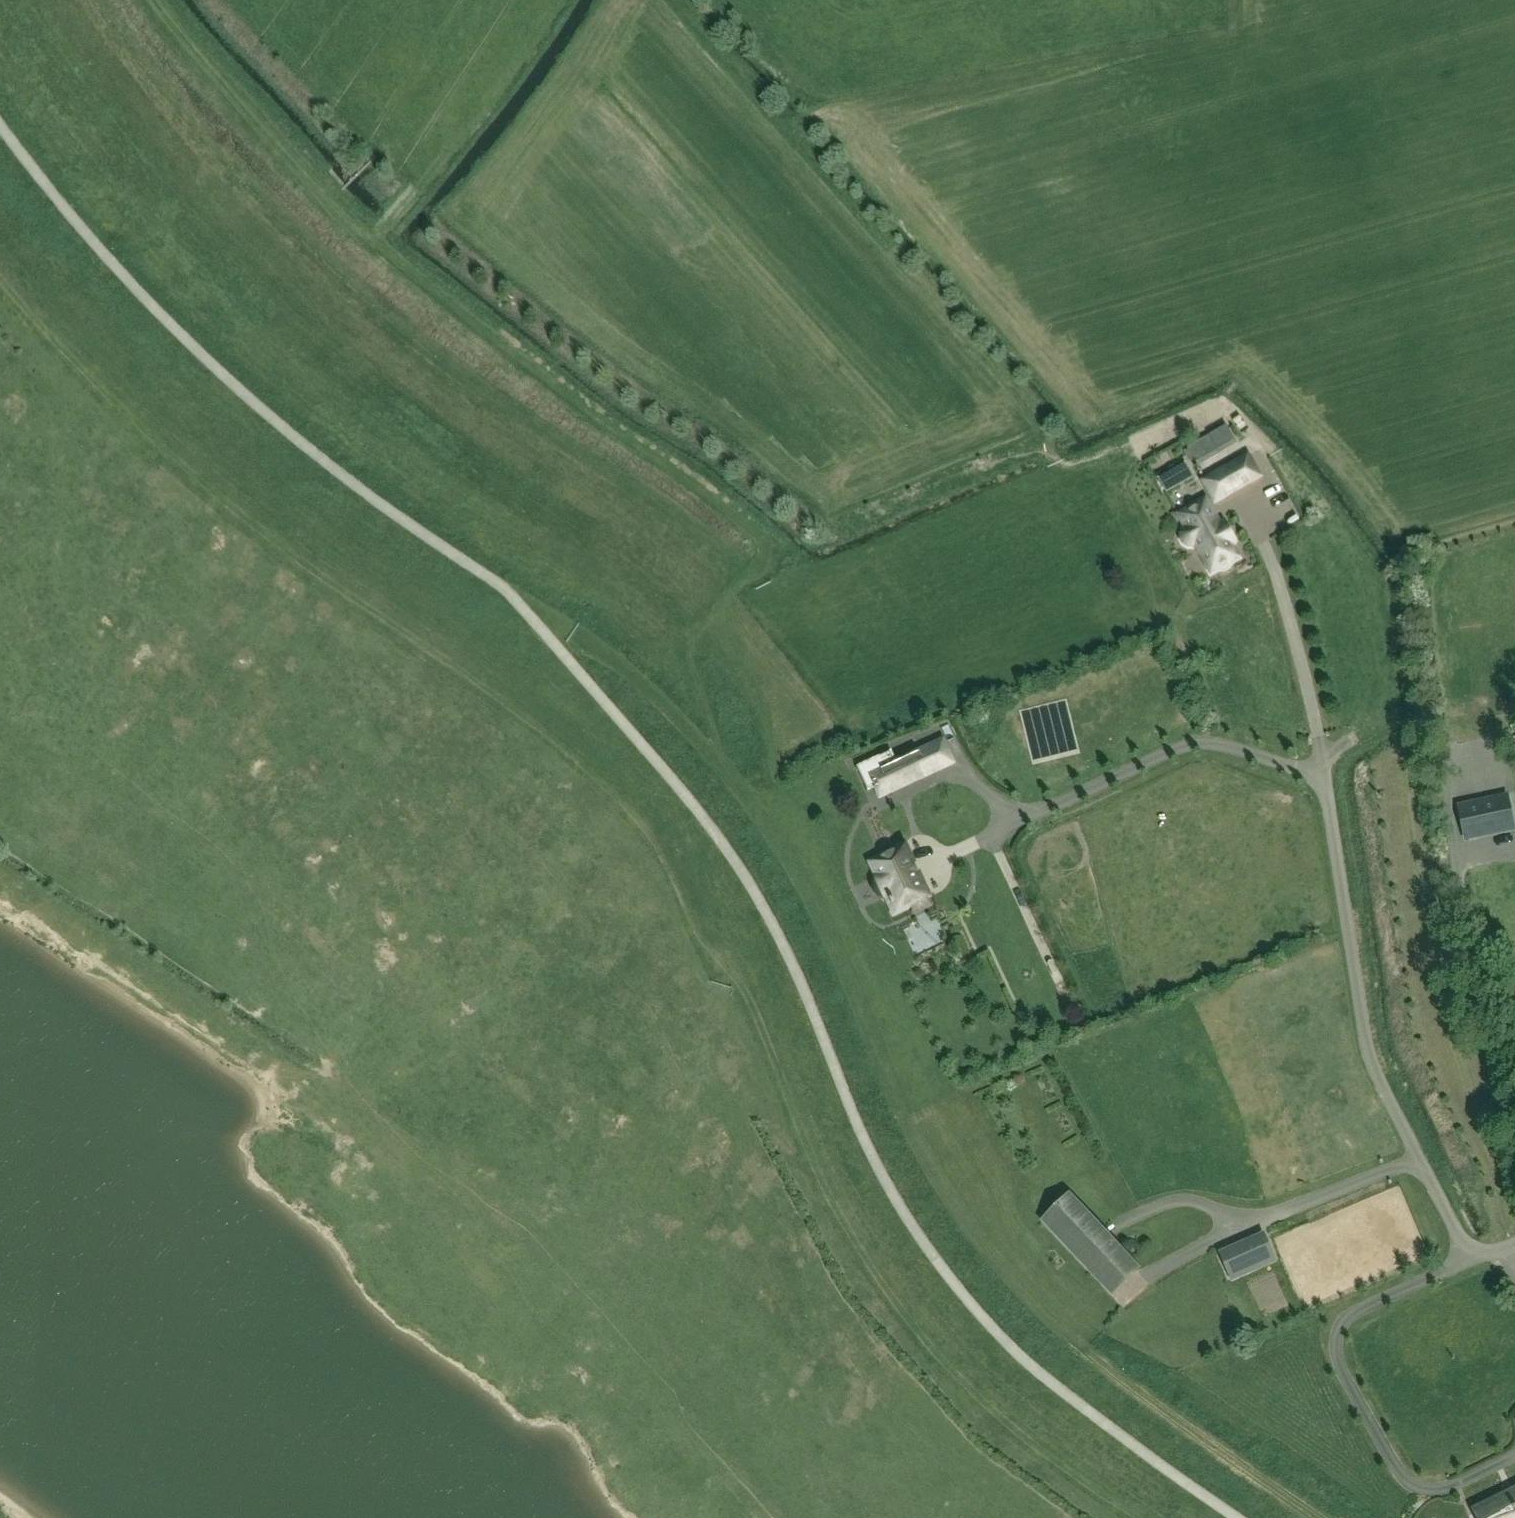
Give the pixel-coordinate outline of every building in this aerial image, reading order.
[(1211,437),(1187,450),(1196,466),(1220,454),(1211,437)] [(1248,456),(1236,462),(1248,483),(1260,476),(1248,456)] [(1204,481),(1215,502),(1248,483),(1236,462),(1204,481)] [(1234,540),(1225,524),(1220,526),(1206,500),(1179,515),(1187,528),(1184,530),(1182,534),(1182,539),(1184,543),(1188,546),(1193,545),(1196,544),(1211,572),(1218,568),(1224,568),(1228,565),(1231,561),(1238,557),(1230,543),(1234,540)] [(871,776),(876,786),(880,796),(930,773),(920,753),(871,776)] [(1514,828),(1507,796),(1458,807),(1464,839),(1514,828)] [(913,865),(912,865),(907,867),(905,862),(904,862),(899,851),(872,864),(878,875),(875,877),(885,898),(888,896),(895,912),(915,903),(913,898),(925,892),(913,865)] [(1112,1247),(1068,1199),(1042,1223),(1087,1271),(1112,1247)] [(1257,1268),(1246,1244),(1222,1254),(1233,1279),(1257,1268)] [(1481,1511),(1484,1517),(1514,1517),(1514,1494),(1481,1511)]
